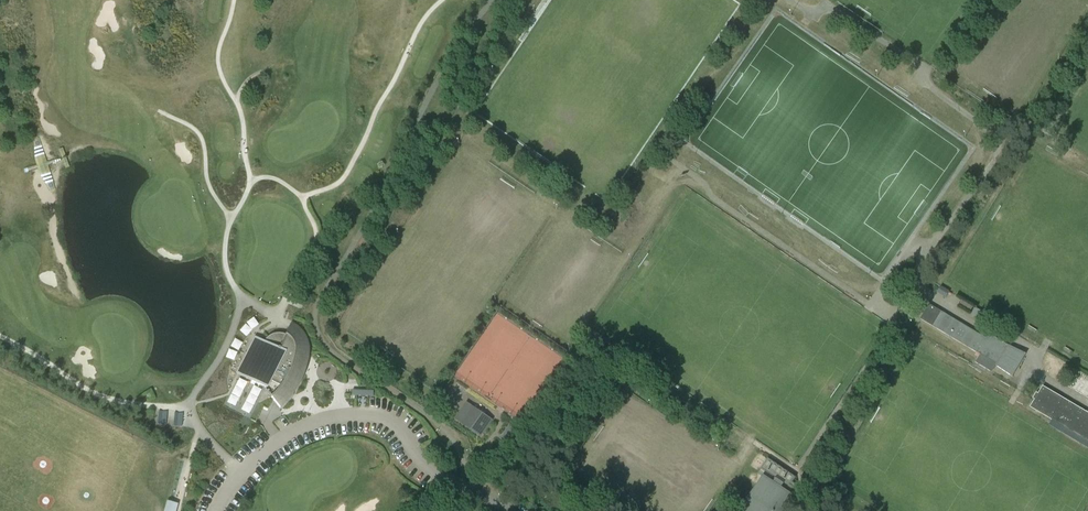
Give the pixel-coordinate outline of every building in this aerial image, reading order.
[(936,294),(945,299),(950,291),(941,286),(936,294)] [(929,304),(920,319),(980,355),(977,360),(975,363),(990,372),(990,371),(983,367),(988,360),(990,361),(989,361),(1011,376),(1012,377),(1026,355),(1024,354),(1008,346),(988,334),(986,338),(929,304)] [(289,327),(285,335),(282,334),(279,334),(276,334),(274,334),(271,335),(269,336),(267,338),(263,341),(260,345),(257,349),(255,352),(253,355),(250,359),(248,364),(247,367),(246,372),(244,378),(265,388),(264,391),(270,397),(272,400),(279,408),(285,402),(288,398),(292,394),(295,390),(298,385),(300,379),(303,372),(299,370),(302,361),(303,357),(303,355),(303,351),(303,348),(303,345),(302,342),(301,340),(300,338),(298,335),(297,333),(296,332),(295,331),(293,330),(291,328),(289,327)] [(226,371),(204,411),(244,432),(259,403),(268,408),(272,400),(270,397),(264,391),(265,388),(244,378),(243,381),(226,371)] [(1030,407),(1087,442),(1087,414),(1082,410),(1079,408),(1050,391),(1042,387),(1030,407)] [(466,404),(456,419),(480,435),(490,421),(466,404)] [(296,406),(282,411),(287,421),(300,416),(296,406)] [(510,426),(501,439),(506,443),(511,436),(513,438),(514,438),(518,432),(517,431),(510,426)] [(782,510),(780,509),(789,495),(796,485),(792,482),(796,478),(768,458),(757,474),(763,477),(740,510),(781,510),(782,510)]
